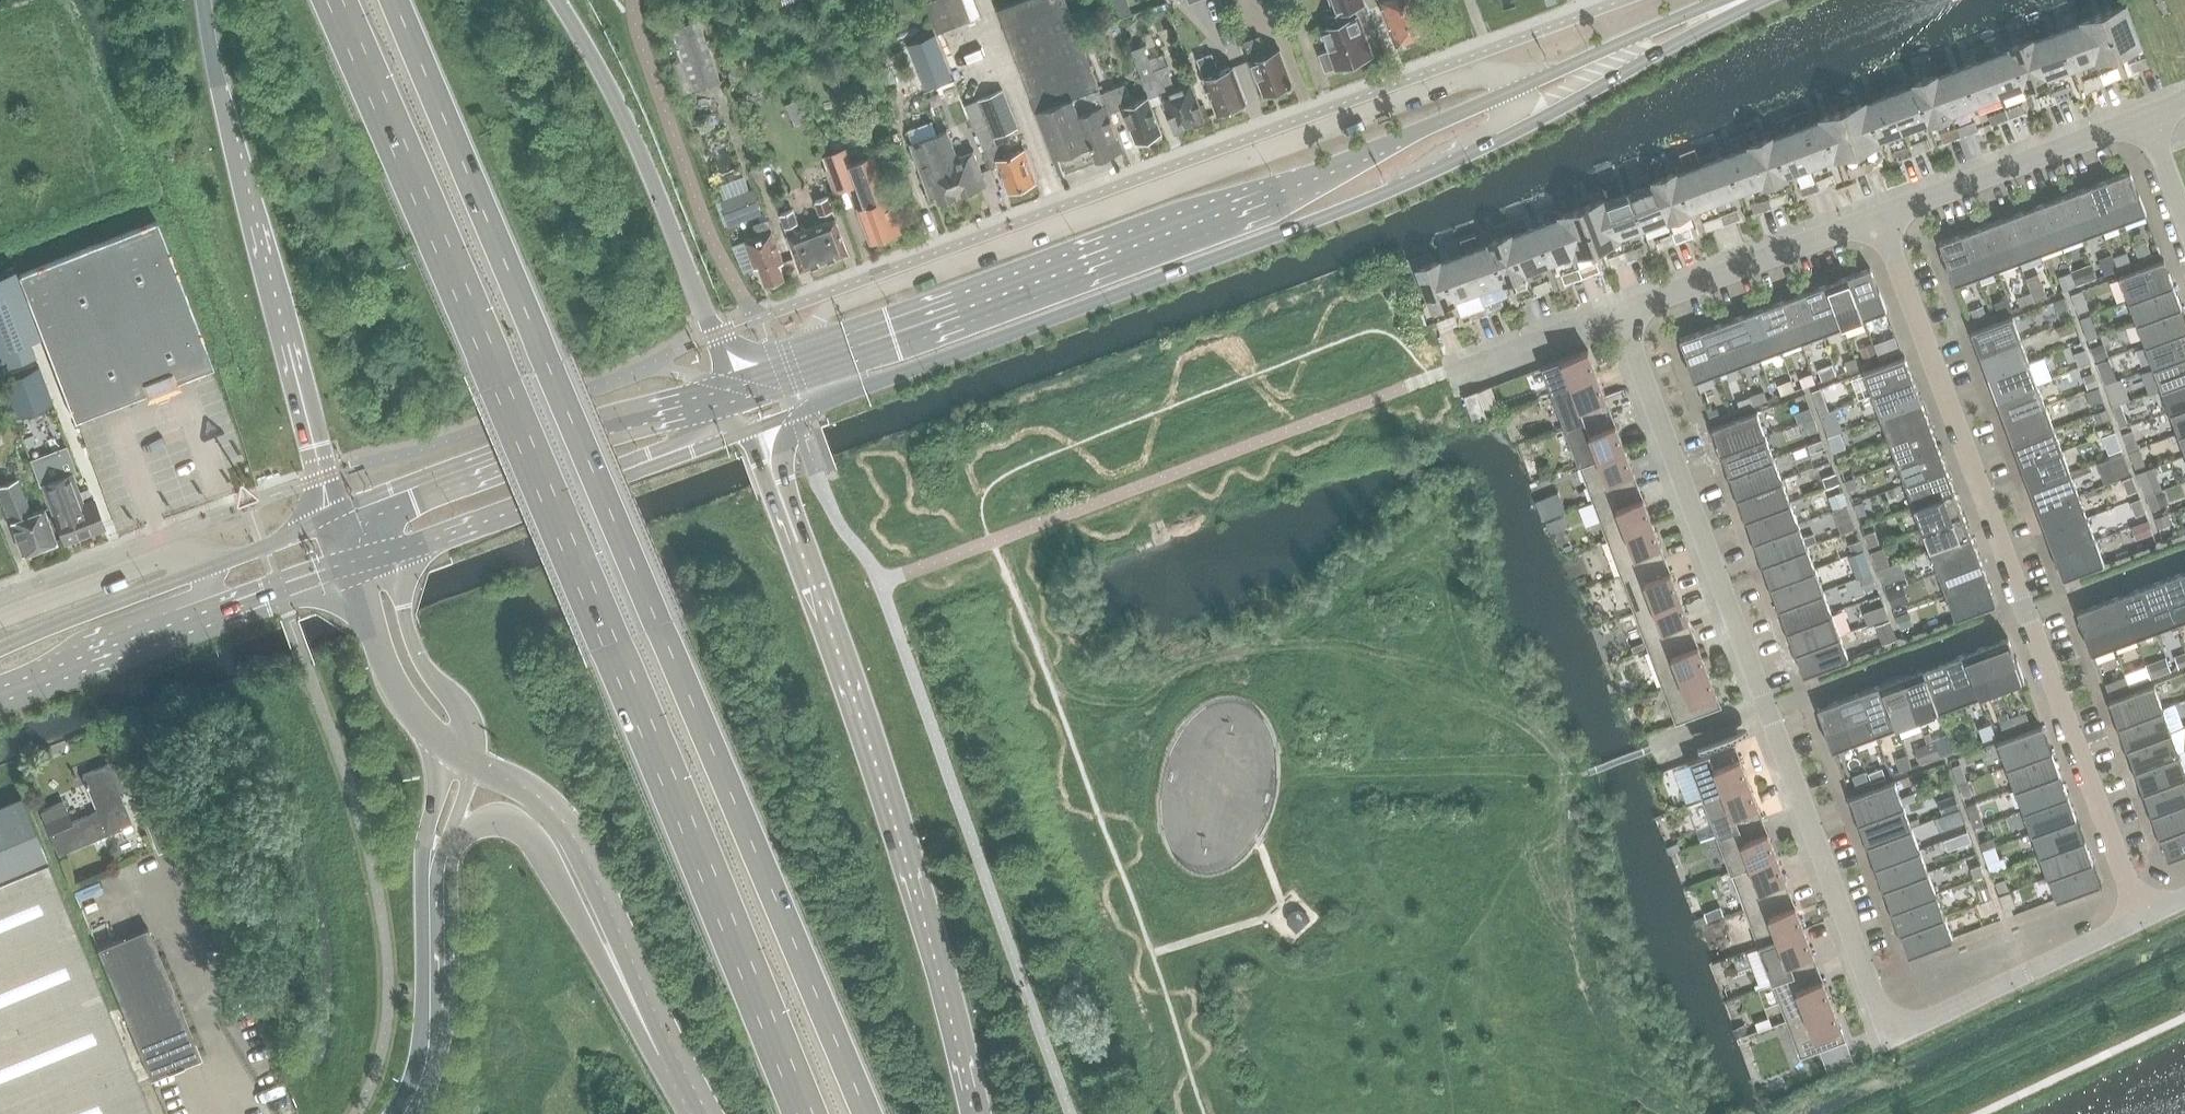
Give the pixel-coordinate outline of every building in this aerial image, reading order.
[(968,20),(961,0),(927,0),(923,2),(934,32),(968,20)] [(1109,113),(1101,92),(1066,0),(1020,0),(997,9),(1059,173),(1122,150),(1109,113)] [(1331,54),(1320,58),(1325,71),(1370,55),(1356,18),(1349,20),(1345,9),(1340,12),(1339,9),(1362,1),(1362,0),(1331,0),(1336,13),(1326,17),(1330,27),(1322,31),(1331,54)] [(1430,32),(1418,0),(1366,0),(1369,7),(1381,2),(1397,45),(1430,32)] [(2126,4),(2103,12),(2118,54),(2141,45),(2126,4)] [(2118,54),(2103,12),(2080,21),(2081,23),(2094,60),(2095,62),(2118,54)] [(719,80),(697,18),(671,27),(694,89),(719,80)] [(2094,60),(2081,23),(2057,32),(2071,69),(2094,60)] [(2071,69),(2057,32),(2033,41),(2047,78),(2071,69)] [(951,78),(935,34),(908,45),(924,88),(951,78)] [(1264,95),(1292,85),(1279,49),(1265,54),(1258,35),(1243,41),(1264,95)] [(2047,78),(2033,41),(2032,39),(2008,48),(2009,50),(2023,86),(2024,89),(2048,80),(2047,78)] [(1166,64),(1164,65),(1159,54),(1149,58),(1144,45),(1131,50),(1149,97),(1159,93),(1173,130),(1202,119),(1188,82),(1174,87),(1166,64)] [(2009,50),(1985,59),(1999,95),(2023,86),(2009,50)] [(1216,112),(1244,102),(1231,66),(1218,71),(1212,52),(1196,58),(1216,112)] [(2145,57),(2127,63),(2131,73),(2149,67),(2145,57)] [(1985,59),(1961,68),(1975,104),(1999,95),(1985,59)] [(880,69),(886,86),(895,82),(890,65),(880,69)] [(2099,74),(2103,84),(2120,77),(2116,67),(2099,74)] [(1961,68),(1937,77),(1951,113),(1975,104),(1961,68)] [(1913,85),(1927,122),(1928,124),(1952,115),(1951,113),(1937,77),(1936,74),(1912,83),(1913,85)] [(2103,84),(2099,74),(2082,80),(2085,90),(2103,84)] [(1101,92),(1109,113),(1120,109),(1124,120),(1127,119),(1136,143),(1161,134),(1147,97),(1132,102),(1125,83),(1101,92)] [(1913,85),(1890,94),(1903,131),(1927,122),(1913,85)] [(2052,91),(2056,101),(2074,95),(2070,85),(2052,91)] [(1001,142),(996,144),(993,137),(1016,129),(1002,91),(966,105),(990,168),(998,165),(1008,192),(1035,182),(1022,149),(1006,155),(1001,142)] [(2056,101),(2052,91),(2035,98),(2039,108),(2056,101)] [(1890,94),(1866,103),(1879,140),(1903,131),(1890,94)] [(787,104),(795,125),(806,120),(798,100),(787,104)] [(1865,101),(1842,109),(1857,151),(1880,142),(1879,140),(1866,103),(1865,101)] [(2004,109),(2008,119),(2026,113),(2022,103),(2004,109)] [(1819,118),(1820,120),(1834,157),(1834,159),(1857,151),(1842,109),(1819,118)] [(2008,119),(2004,109),(1987,116),(1991,126),(2008,119)] [(1796,129),(1810,166),(1834,157),(1820,120),(1796,129)] [(1956,127),(1960,137),(1978,131),(1974,120),(1956,127)] [(1960,137),(1956,127),(1939,133),(1943,144),(1960,137)] [(1796,129),(1772,138),(1786,175),(1810,166),(1796,129)] [(938,202),(959,194),(941,148),(951,144),(946,130),(909,143),(929,196),(935,194),(938,202)] [(1749,147),(1762,183),(1763,186),(1787,177),(1786,175),(1772,138),(1772,136),(1748,145),(1749,147)] [(1908,145),(1912,155),(1930,148),(1926,138),(1908,145)] [(956,156),(951,144),(941,148),(959,194),(980,186),(977,179),(982,177),(972,150),(956,156)] [(1912,155),(1908,145),(1891,151),(1895,161),(1912,155)] [(900,231),(887,198),(874,162),(852,171),(843,147),(818,157),(832,193),(857,184),(865,206),(857,209),(870,242),(900,231)] [(1749,147),(1725,156),(1738,192),(1762,183),(1749,147)] [(1725,156),(1701,165),(1714,201),(1738,192),(1725,156)] [(1862,162),(1866,172),(1883,166),(1879,156),(1862,162)] [(1866,172),(1862,162),(1844,169),(1848,179),(1866,172)] [(1701,165),(1676,174),(1690,210),(1714,201),(1701,165)] [(2107,179),(2123,220),(2144,212),(2129,171),(2107,179)] [(1653,183),(1666,219),(1667,221),(1691,212),(1690,210),(1676,174),(1676,172),(1652,180),(1653,183)] [(1815,180),(1819,190),(1836,183),(1832,173),(1815,180)] [(2107,179),(2086,187),(2102,228),(2123,220),(2107,179)] [(1819,190),(1815,180),(1798,186),(1801,196),(1819,190)] [(1653,183),(1629,191),(1643,228),(1666,219),(1653,183)] [(2086,187),(2065,195),(2081,236),(2102,228),(2086,187)] [(721,200),(730,224),(761,212),(752,188),(721,200)] [(1629,191),(1605,200),(1619,237),(1643,228),(1629,191)] [(1767,197),(1771,208),(1788,201),(1784,191),(1767,197)] [(847,192),(837,195),(841,208),(851,204),(847,192)] [(2065,195),(2044,203),(2060,244),(2081,236),(2065,195)] [(1771,208),(1767,197),(1750,204),(1753,214),(1771,208)] [(827,222),(811,227),(800,232),(797,224),(801,222),(796,209),(780,215),(800,271),(848,253),(827,198),(814,202),(819,216),(824,214),(827,222)] [(1604,198),(1581,207),(1597,248),(1620,239),(1619,237),(1605,200),(1604,198)] [(2044,203),(2023,211),(2039,251),(2060,244),(2044,203)] [(1559,217),(1573,254),(1574,256),(1597,248),(1581,207),(1558,215),(1559,217)] [(1719,215),(1723,225),(1740,219),(1736,209),(1719,215)] [(2002,219),(2018,259),(2039,251),(2023,211),(2002,219)] [(1723,225),(1719,215),(1702,222),(1705,232),(1723,225)] [(1549,263),(1573,254),(1559,217),(1535,226),(1549,263)] [(758,235),(745,240),(754,267),(759,265),(765,283),(783,276),(779,263),(783,261),(768,219),(754,224),(758,235)] [(2002,219),(1981,226),(1997,267),(2018,259),(2002,219)] [(16,273),(28,305),(73,421),(212,367),(155,220),(16,273)] [(1535,226),(1512,235),(1525,272),(1549,263),(1535,226)] [(1981,226),(1960,234),(1975,275),(1997,267),(1981,226)] [(1671,233),(1675,243),(1692,237),(1689,227),(1671,233)] [(1488,244),(1502,281),(1502,283),(1526,274),(1525,272),(1512,235),(1511,233),(1487,242),(1488,244)] [(1675,243),(1671,233),(1654,240),(1657,250),(1675,243)] [(1954,283),(1975,275),(1960,234),(1939,242),(1954,283)] [(1488,244),(1464,253),(1478,289),(1502,281),(1488,244)] [(1624,251),(1628,261),(1646,254),(1642,244),(1624,251)] [(2152,256),(2147,244),(2134,249),(2139,261),(2152,256)] [(1628,261),(1624,251),(1607,257),(1611,267),(1628,261)] [(2126,252),(2113,257),(2117,269),(2130,264),(2126,252)] [(1464,253),(1440,262),(1454,298),(1478,289),(1464,253)] [(2117,270),(2111,254),(2098,259),(2104,275),(2117,270)] [(1454,298),(1440,262),(1440,259),(1416,268),(1431,309),(1455,300),(1454,298)] [(2127,299),(2172,282),(2163,260),(2119,276),(2127,299)] [(1578,268),(1581,278),(1599,272),(1595,262),(1578,268)] [(2090,263),(2070,271),(2070,272),(2076,285),(2095,278),(2090,263)] [(0,273),(0,364),(32,352),(26,336),(37,332),(12,268),(0,273)] [(1581,278),(1578,268),(1560,274),(1564,285),(1581,278)] [(1869,268),(1848,276),(1863,317),(1885,309),(1869,268)] [(2062,290),(2076,285),(2070,272),(2057,277),(2062,290)] [(1848,276),(1827,284),(1842,325),(1863,317),(1848,276)] [(1531,285),(1535,295),(1552,289),(1548,279),(1531,285)] [(2180,305),(2172,282),(2127,299),(2135,321),(2180,305)] [(1827,284),(1806,291),(1821,332),(1842,325),(1827,284)] [(1535,295),(1531,285),(1514,292),(1517,302),(1535,295)] [(2029,290),(2030,292),(2033,301),(2046,296),(2042,286),(2029,290)] [(2088,308),(2081,290),(2071,294),(2077,312),(2088,308)] [(1806,291),(1785,299),(1800,340),(1821,332),(1806,291)] [(2016,297),(2019,306),(2033,301),(2030,292),(2016,297)] [(1483,303),(1487,313),(1504,307),(1500,297),(1483,303)] [(1997,314),(2011,309),(2007,298),(1993,303),(1997,314)] [(2053,302),(2060,320),(2070,316),(2064,298),(2053,302)] [(1800,340),(1785,299),(1764,307),(1779,348),(1800,340)] [(1487,313),(1483,303),(1466,310),(1469,320),(1487,313)] [(1969,310),(1973,321),(1986,317),(1982,305),(1969,310)] [(2184,328),(2184,318),(2180,305),(2135,321),(2144,344),(2184,328)] [(1764,307),(1743,315),(1758,356),(1779,348),(1764,307)] [(1453,314),(1435,321),(1439,331),(1457,324),(1453,314)] [(1743,315),(1722,323),(1737,364),(1758,356),(1743,315)] [(2079,318),(2084,331),(2093,327),(2088,315),(2079,318)] [(1971,331),(1979,354),(2020,339),(2012,316),(1971,331)] [(1722,323),(1701,331),(1716,372),(1737,364),(1722,323)] [(2144,344),(2152,366),(2184,354),(2184,328),(2144,344)] [(1694,380),(1716,372),(1701,331),(1679,339),(1694,380)] [(2028,361),(2020,339),(1979,354),(1987,376),(2028,361)] [(1874,344),(1880,358),(1888,355),(1882,341),(1874,344)] [(1878,359),(1872,342),(1859,347),(1865,364),(1878,359)] [(2090,347),(2095,361),(2104,357),(2099,344),(2090,347)] [(2078,366),(2088,362),(2089,362),(2084,349),(2074,353),(2078,366)] [(1542,366),(1555,403),(1601,386),(1587,350),(1580,353),(1580,352),(1542,366)] [(2184,379),(2184,354),(2152,366),(2160,388),(2184,379)] [(1863,372),(1871,394),(1912,379),(1904,356),(1863,372)] [(1844,361),(1847,370),(1858,366),(1854,357),(1844,361)] [(1987,376),(1996,399),(2037,384),(2028,361),(1987,376)] [(1821,380),(1835,375),(1831,364),(1817,369),(1821,380)] [(52,402),(38,365),(0,379),(14,417),(52,402)] [(2101,376),(2103,383),(2116,378),(2113,372),(2101,376)] [(1802,387),(1814,382),(1811,373),(1798,377),(1802,387)] [(2097,385),(2092,373),(2082,377),(2087,389),(2097,385)] [(2103,384),(2108,397),(2126,391),(2121,378),(2103,384)] [(1921,401),(1912,379),(1871,394),(1880,417),(1921,401)] [(2160,388),(2169,410),(2184,404),(2184,379),(2160,388)] [(1780,395),(1794,390),(1790,380),(1777,385),(1780,395)] [(2045,406),(2037,384),(1996,399),(2004,421),(2045,406)] [(1614,422),(1601,386),(1555,403),(1569,439),(1614,422)] [(2097,386),(2084,391),(2089,404),(2102,399),(2097,386)] [(1810,391),(1817,408),(1826,405),(1820,387),(1810,391)] [(1753,405),(1766,400),(1763,390),(1750,395),(1753,405)] [(1472,420),(1485,416),(1476,391),(1463,396),(1472,420)] [(1729,403),(1733,413),(1752,406),(1749,396),(1729,403)] [(1880,417),(1888,439),(1929,424),(1921,401),(1880,417)] [(2112,407),(2115,416),(2123,413),(2119,404),(2112,407)] [(2184,430),(2184,404),(2169,410),(2177,433),(2184,430)] [(2004,421),(2012,443),(2053,428),(2045,406),(2004,421)] [(1794,413),(1797,422),(1813,416),(1809,407),(1794,413)] [(1710,421),(1722,416),(1719,408),(1707,412),(1710,421)] [(1819,414),(1825,429),(1839,424),(1834,409),(1819,414)] [(2106,409),(2092,414),(2096,423),(2109,418),(2106,409)] [(1711,428),(1720,451),(1764,434),(1756,411),(1711,428)] [(1818,430),(1813,418),(1804,421),(1809,434),(1818,430)] [(1569,439),(1582,474),(1627,457),(1614,422),(1569,439)] [(1937,446),(1929,424),(1888,439),(1896,461),(1937,446)] [(2012,443),(2021,466),(2062,450),(2053,428),(2012,443)] [(2122,433),(2128,450),(2137,447),(2131,430),(2122,433)] [(2177,433),(2184,455),(2184,430),(2177,433)] [(2108,452),(2120,448),(2114,431),(2102,435),(2108,452)] [(1828,436),(1835,454),(1846,450),(1839,432),(1828,436)] [(1720,451),(1728,473),(1772,457),(1764,434),(1720,451)] [(1825,448),(1821,439),(1808,444),(1812,453),(1825,448)] [(1945,468),(1937,446),(1896,461),(1904,483),(1945,468)] [(2129,452),(2135,468),(2144,464),(2138,448),(2129,452)] [(2070,473),(2062,450),(2021,466),(2029,488),(2070,473)] [(2122,453),(2096,463),(2102,481),(2129,471),(2122,453)] [(1849,467),(1844,455),(1836,458),(1840,470),(1849,467)] [(1640,493),(1627,457),(1582,474),(1595,510),(1640,493)] [(1781,479),(1772,457),(1728,473),(1736,495),(1781,479)] [(2153,467),(2136,473),(2140,485),(2157,478),(2153,467)] [(1954,490),(1945,468),(1904,483),(1913,506),(1954,490)] [(81,503),(76,491),(69,472),(38,484),(49,516),(52,515),(63,542),(102,527),(92,498),(81,503)] [(1822,478),(1826,488),(1838,483),(1834,473),(1822,478)] [(2029,488),(2037,510),(2078,495),(2070,473),(2029,488)] [(25,477),(28,488),(36,486),(32,474),(25,477)] [(2136,490),(2131,476),(2121,480),(2127,494),(2136,490)] [(1844,480),(1847,490),(1857,487),(1853,477),(1844,480)] [(1736,495),(1744,518),(1789,501),(1781,479),(1736,495)] [(54,543),(41,509),(28,514),(15,480),(0,486),(0,498),(22,555),(54,543)] [(1962,513),(1954,490),(1913,506),(1921,528),(1962,513)] [(1828,497),(1833,510),(1847,505),(1842,491),(1828,497)] [(1554,515),(1564,511),(1557,492),(1546,496),(1554,515)] [(2145,495),(2150,510),(2160,507),(2154,492),(2145,495)] [(1595,510),(1609,546),(1654,529),(1640,493),(1595,510)] [(2086,517),(2078,495),(2037,510),(2045,532),(2086,517)] [(2144,512),(2139,498),(2129,502),(2135,516),(2144,512)] [(1744,518),(1753,540),(1797,523),(1789,501),(1744,518)] [(1853,505),(1857,517),(1866,514),(1861,501),(1853,505)] [(1970,535),(1962,513),(1921,528),(1929,550),(1970,535)] [(2167,513),(2154,518),(2158,527),(2170,522),(2167,513)] [(2045,532),(2054,555),(2095,539),(2086,517),(2045,532)] [(1840,532),(1854,527),(1852,520),(1838,525),(1840,532)] [(2152,533),(2147,520),(2130,526),(2135,539),(2152,533)] [(1753,540),(1761,562),(1806,545),(1797,523),(1753,540)] [(1667,564),(1654,529),(1609,546),(1622,581),(1667,564)] [(1863,534),(1868,546),(1878,543),(1874,530),(1863,534)] [(1806,545),(1816,542),(1813,534),(1803,538),(1806,545)] [(1929,550),(1938,572),(1979,557),(1970,535),(1929,550)] [(2103,562),(2095,539),(2054,555),(2062,577),(2103,562)] [(1862,549),(1859,540),(1848,544),(1852,553),(1862,549)] [(1814,568),(1806,545),(1761,562),(1769,584),(1814,568)] [(1869,552),(1876,568),(1888,563),(1882,547),(1869,552)] [(1854,570),(1868,564),(1863,550),(1848,556),(1854,570)] [(1987,579),(1979,557),(1938,572),(1946,595),(1987,579)] [(1622,581),(1635,617),(1680,600),(1667,564),(1622,581)] [(1877,570),(1882,584),(1896,578),(1891,565),(1877,570)] [(1769,584),(1778,607),(1822,590),(1814,568),(1769,584)] [(2161,580),(2176,621),(2184,618),(2184,580),(2182,572),(2161,580)] [(1876,587),(1871,573),(1860,577),(1865,591),(1876,587)] [(1995,602),(1987,579),(1946,595),(1954,617),(1995,602)] [(2155,629),(2176,621),(2161,580),(2140,588),(2155,629)] [(2140,588),(2119,596),(2134,636),(2155,629),(2140,588)] [(1886,592),(1892,606),(1901,603),(1895,589),(1886,592)] [(1831,612),(1822,590),(1778,607),(1786,629),(1831,612)] [(2119,596),(2098,604),(2113,644),(2134,636),(2119,596)] [(1694,636),(1680,600),(1635,617),(1648,653),(1694,636)] [(2092,652),(2113,644),(2098,604),(2077,612),(2092,652)] [(1869,610),(1873,622),(1887,616),(1883,605),(1869,610)] [(1895,616),(1900,629),(1913,625),(1907,611),(1895,616)] [(1786,629),(1794,651),(1839,634),(1831,612),(1786,629)] [(1889,620),(1874,625),(1881,645),(1896,639),(1889,620)] [(1847,657),(1839,634),(1794,651),(1803,674),(1847,657)] [(1648,653),(1662,688),(1707,671),(1694,636),(1648,653)] [(2007,637),(1985,645),(2001,686),(2022,678),(2007,637)] [(1642,642),(1631,647),(1633,651),(1644,647),(1642,642)] [(1964,653),(1980,694),(2001,686),(1985,645),(1964,653)] [(2184,665),(2184,652),(2173,656),(2178,668),(2184,665)] [(1964,653),(1943,661),(1959,702),(1980,694),(1964,653)] [(2155,661),(2160,674),(2169,670),(2164,658),(2155,661)] [(1922,669),(1938,710),(1959,702),(1943,661),(1922,669)] [(1901,677),(1917,718),(1938,710),(1922,669),(1901,677)] [(1719,705),(1707,671),(1662,688),(1675,724),(1721,707),(1720,705),(1719,705)] [(2105,683),(2109,693),(2128,686),(2125,676),(2105,683)] [(1880,684),(1896,725),(1917,718),(1901,677),(1880,684)] [(1859,692),(1875,733),(1896,725),(1880,684),(1859,692)] [(2108,701),(2117,723),(2161,707),(2153,684),(2108,701)] [(1838,700),(1854,741),(1875,733),(1859,692),(1838,700)] [(1832,749),(1833,749),(1854,741),(1838,700),(1817,708),(1832,749)] [(2117,723),(2125,746),(2170,729),(2161,707),(2117,723)] [(2025,712),(2012,717),(2016,728),(2029,723),(2025,712)] [(2012,717),(1999,722),(2003,732),(2016,728),(2012,717)] [(1978,727),(1983,740),(1995,736),(1990,723),(1978,727)] [(1997,742),(2005,765),(2050,748),(2041,725),(1997,742)] [(2125,746),(2133,768),(2178,751),(2170,729),(2125,746)] [(1947,735),(1934,740),(1940,756),(1953,751),(1947,735)] [(1934,740),(1926,743),(1932,759),(1940,756),(1934,740)] [(1689,761),(1703,798),(1748,781),(1735,746),(1734,744),(1689,761)] [(2058,771),(2050,748),(2005,765),(2013,787),(2058,771)] [(2142,790),(2184,774),(2184,770),(2178,751),(2133,768),(2142,790)] [(1900,771),(1911,767),(1906,755),(1895,759),(1900,771)] [(39,811),(48,831),(57,854),(131,823),(107,764),(82,775),(97,811),(73,821),(65,800),(39,811)] [(1951,767),(1955,780),(1964,776),(1960,764),(1951,767)] [(1871,782),(1885,777),(1881,768),(1867,773),(1871,782)] [(1855,788),(1869,783),(1864,771),(1851,776),(1855,788)] [(2013,787),(2022,809),(2066,793),(2058,771),(2013,787)] [(2142,790),(2150,813),(2184,799),(2184,774),(2142,790)] [(1703,798),(1716,835),(1762,818),(1748,781),(1703,798)] [(1849,797),(1857,820),(1902,803),(1893,781),(1849,797)] [(1957,785),(1962,798),(1972,794),(1967,781),(1957,785)] [(1912,793),(1900,798),(1902,803),(1914,799),(1912,793)] [(2075,815),(2066,793),(2022,809),(2030,832),(2075,815)] [(1959,808),(1954,794),(1945,798),(1950,811),(1959,808)] [(20,796),(0,804),(0,1113),(151,1113),(20,796)] [(2158,835),(2184,825),(2184,799),(2150,813),(2158,835)] [(1857,820),(1866,842),(1910,826),(1902,803),(1857,820)] [(1964,822),(1959,809),(1946,814),(1951,827),(1964,822)] [(1968,813),(1973,828),(1983,824),(1977,809),(1968,813)] [(2083,837),(2075,815),(2030,832),(2038,854),(2083,837)] [(1716,835),(1730,872),(1775,855),(1762,818),(1716,835)] [(2158,835),(2167,858),(2184,851),(2184,825),(2158,835)] [(1866,842),(1874,865),(1918,848),(1910,826),(1866,842)] [(1967,832),(1958,835),(1961,844),(1970,841),(1967,832)] [(1981,850),(1995,845),(1992,837),(1979,842),(1981,850)] [(2091,860),(2083,837),(2038,854),(2047,876),(2091,860)] [(1677,843),(1665,847),(1668,855),(1680,850),(1677,843)] [(1927,870),(1918,848),(1874,865),(1882,887),(1927,870)] [(1730,872),(1744,909),(1789,892),(1775,855),(1730,872)] [(1990,872),(2006,866),(2003,857),(1987,863),(1990,872)] [(2100,883),(2091,860),(2047,876),(2055,899),(2100,883)] [(1984,874),(1980,865),(1970,868),(1974,878),(1984,874)] [(1882,887),(1890,909),(1935,893),(1927,870),(1882,887)] [(2004,879),(1994,883),(1998,893),(2007,889),(2004,879)] [(1977,891),(1981,900),(1991,897),(1987,887),(1977,891)] [(1999,895),(2007,917),(2013,914),(2010,907),(2014,906),(2009,891),(1999,895)] [(1744,909),(1758,946),(1803,929),(1789,892),(1744,909)] [(1890,909),(1899,931),(1943,915),(1935,893),(1890,909)] [(1992,898),(1979,902),(1984,914),(1996,910),(1992,898)] [(1952,938),(1943,915),(1899,931),(1907,954),(1952,938)] [(1704,916),(1693,920),(1695,926),(1706,922),(1704,916)] [(147,928),(96,948),(96,949),(149,1078),(200,1057),(147,928)] [(1817,966),(1803,929),(1758,946),(1772,983),(1817,966)] [(1772,983),(1786,1020),(1831,1003),(1817,966),(1772,983)] [(1839,1027),(1831,1003),(1786,1020),(1799,1057),(1845,1040),(1840,1027),(1839,1027)] [(1747,1034),(1744,1025),(1736,1028),(1739,1036),(1747,1034)]
